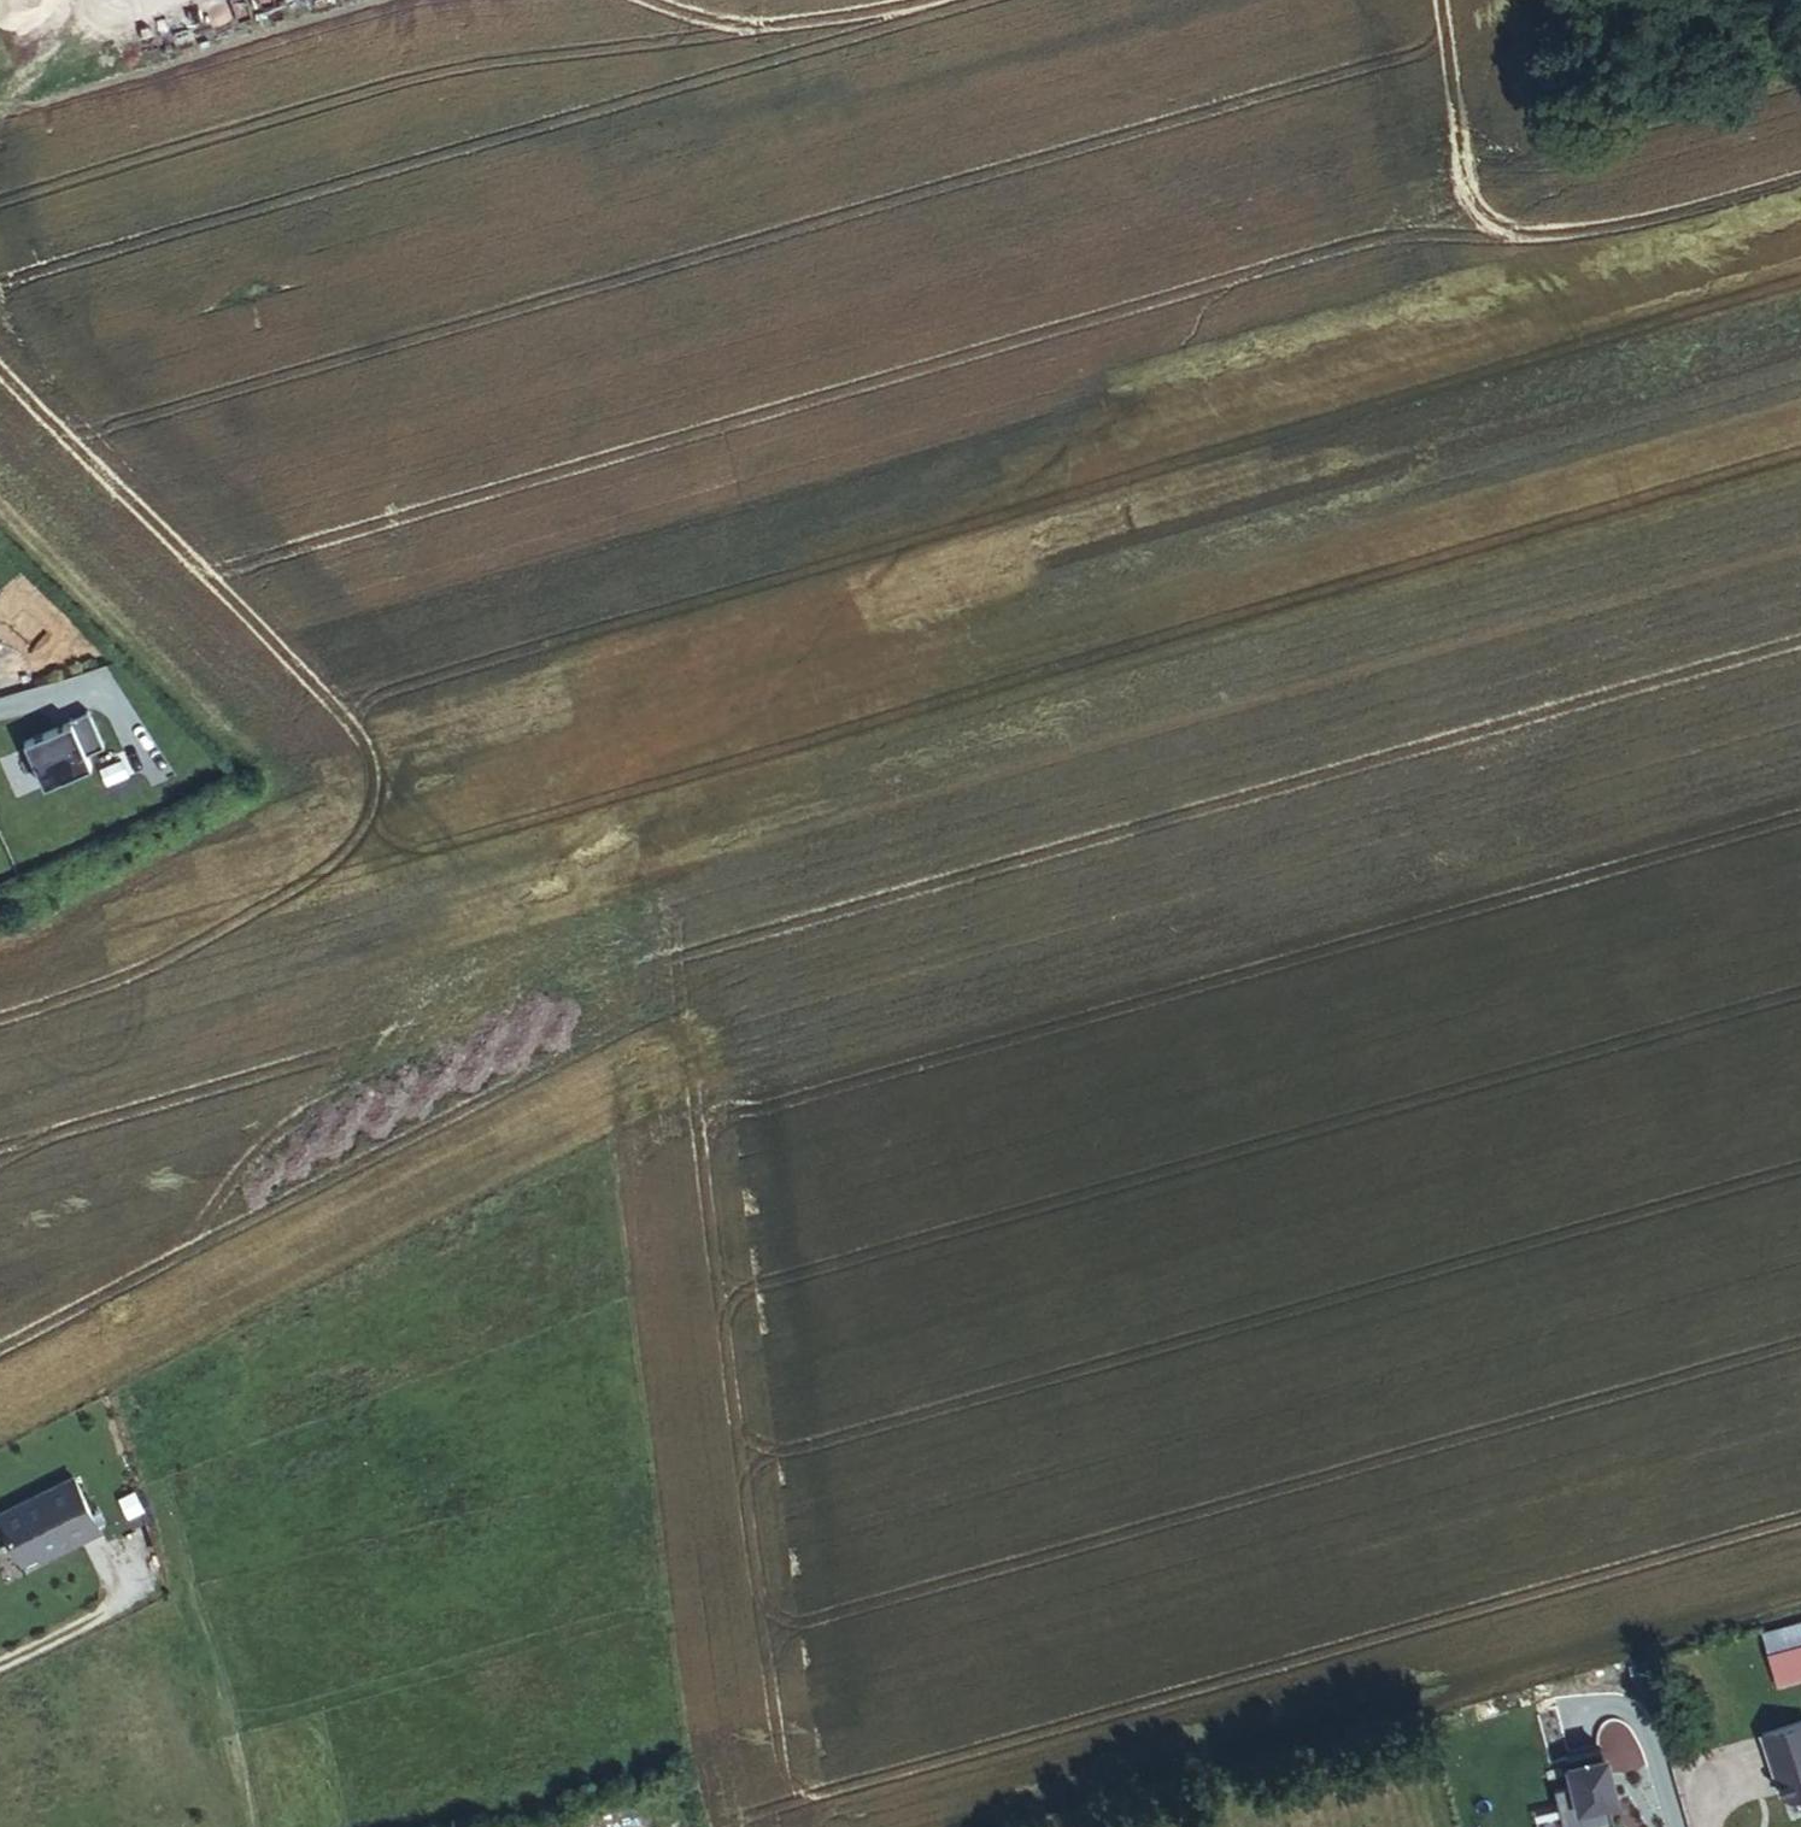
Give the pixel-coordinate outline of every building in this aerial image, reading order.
[(43,775),(108,746),(89,703),(24,732),(43,775)] [(24,1564),(105,1528),(79,1468),(0,1503),(0,1508),(24,1564)] [(1768,1651),(1800,1642),(1800,1623),(1763,1634),(1768,1651)] [(1768,1651),(1777,1682),(1800,1675),(1800,1642),(1768,1651)] [(1759,1725),(1776,1795),(1800,1789),(1800,1715),(1759,1725)] [(1572,1781),(1554,1786),(1565,1826),(1595,1826),(1617,1821),(1598,1747),(1565,1755),(1572,1781)]
